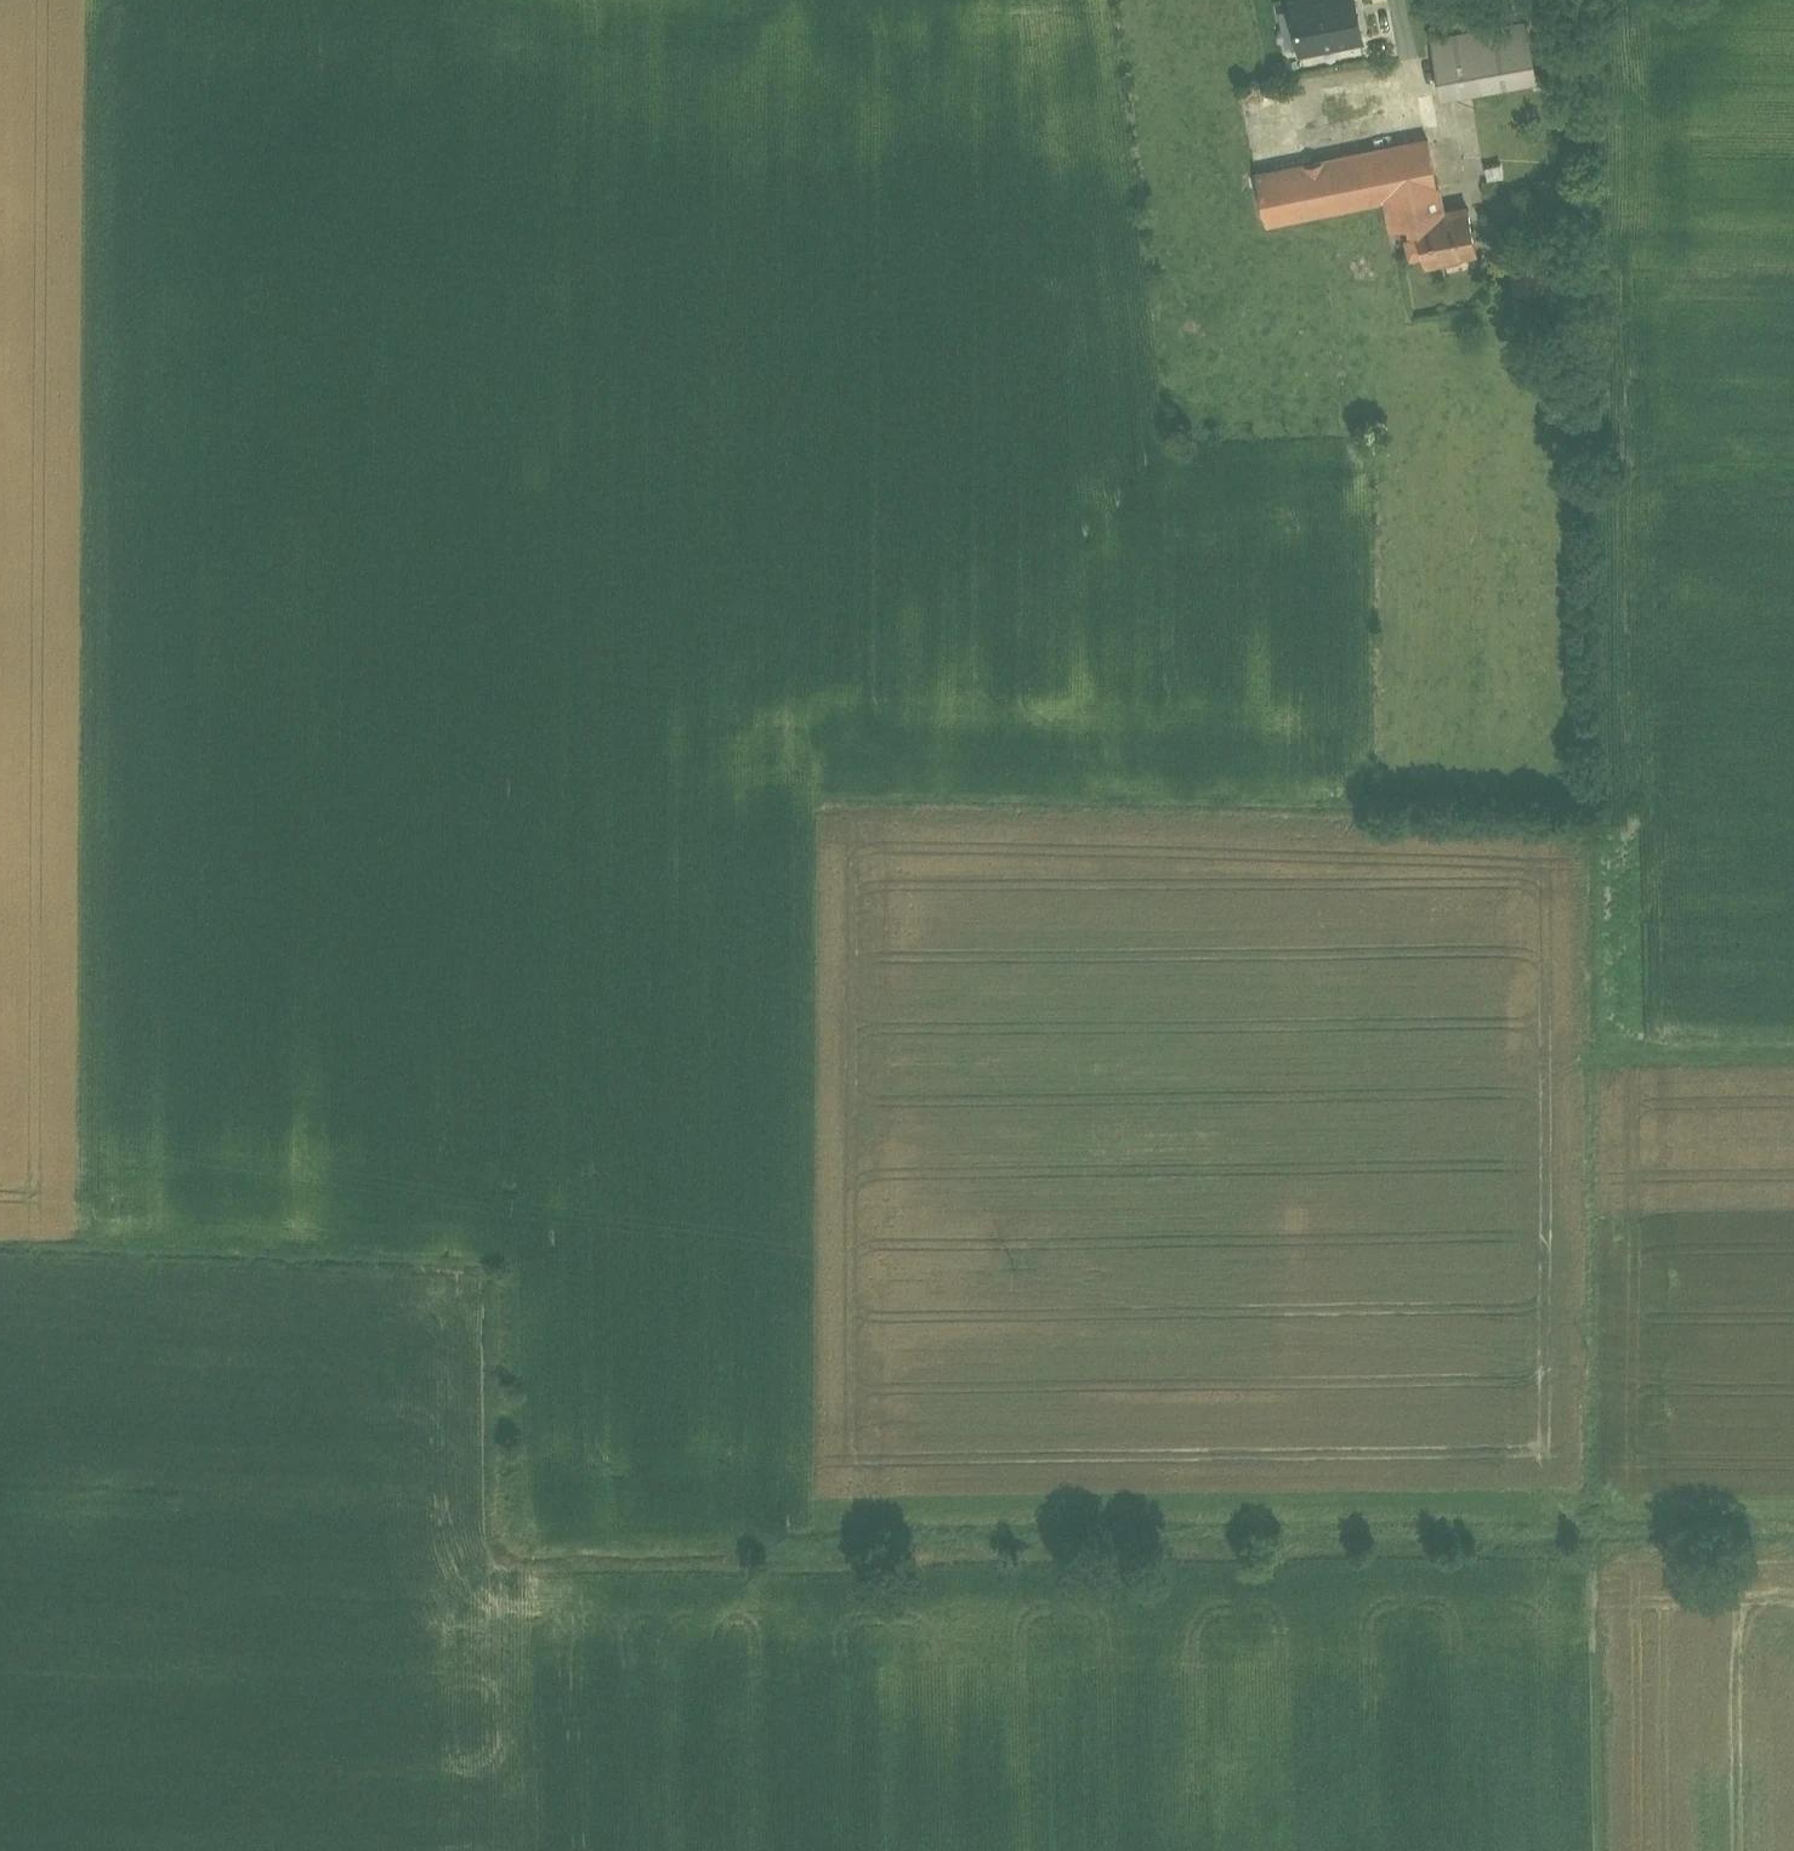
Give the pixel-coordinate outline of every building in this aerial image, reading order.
[(1273,0),(1277,16),(1299,11),(1310,53),(1379,35),(1373,13),(1376,12),(1373,0),(1274,0),(1273,0)] [(1528,22),(1433,40),(1442,93),(1538,75),(1528,22)] [(1429,137),(1257,172),(1267,221),(1388,196),(1388,194),(1438,184),(1429,137)] [(1438,184),(1388,194),(1388,196),(1394,222),(1417,218),(1426,263),(1444,259),(1443,255),(1477,248),(1469,205),(1444,210),(1438,184)] [(1533,259),(1508,263),(1513,296),(1538,291),(1533,259)]
